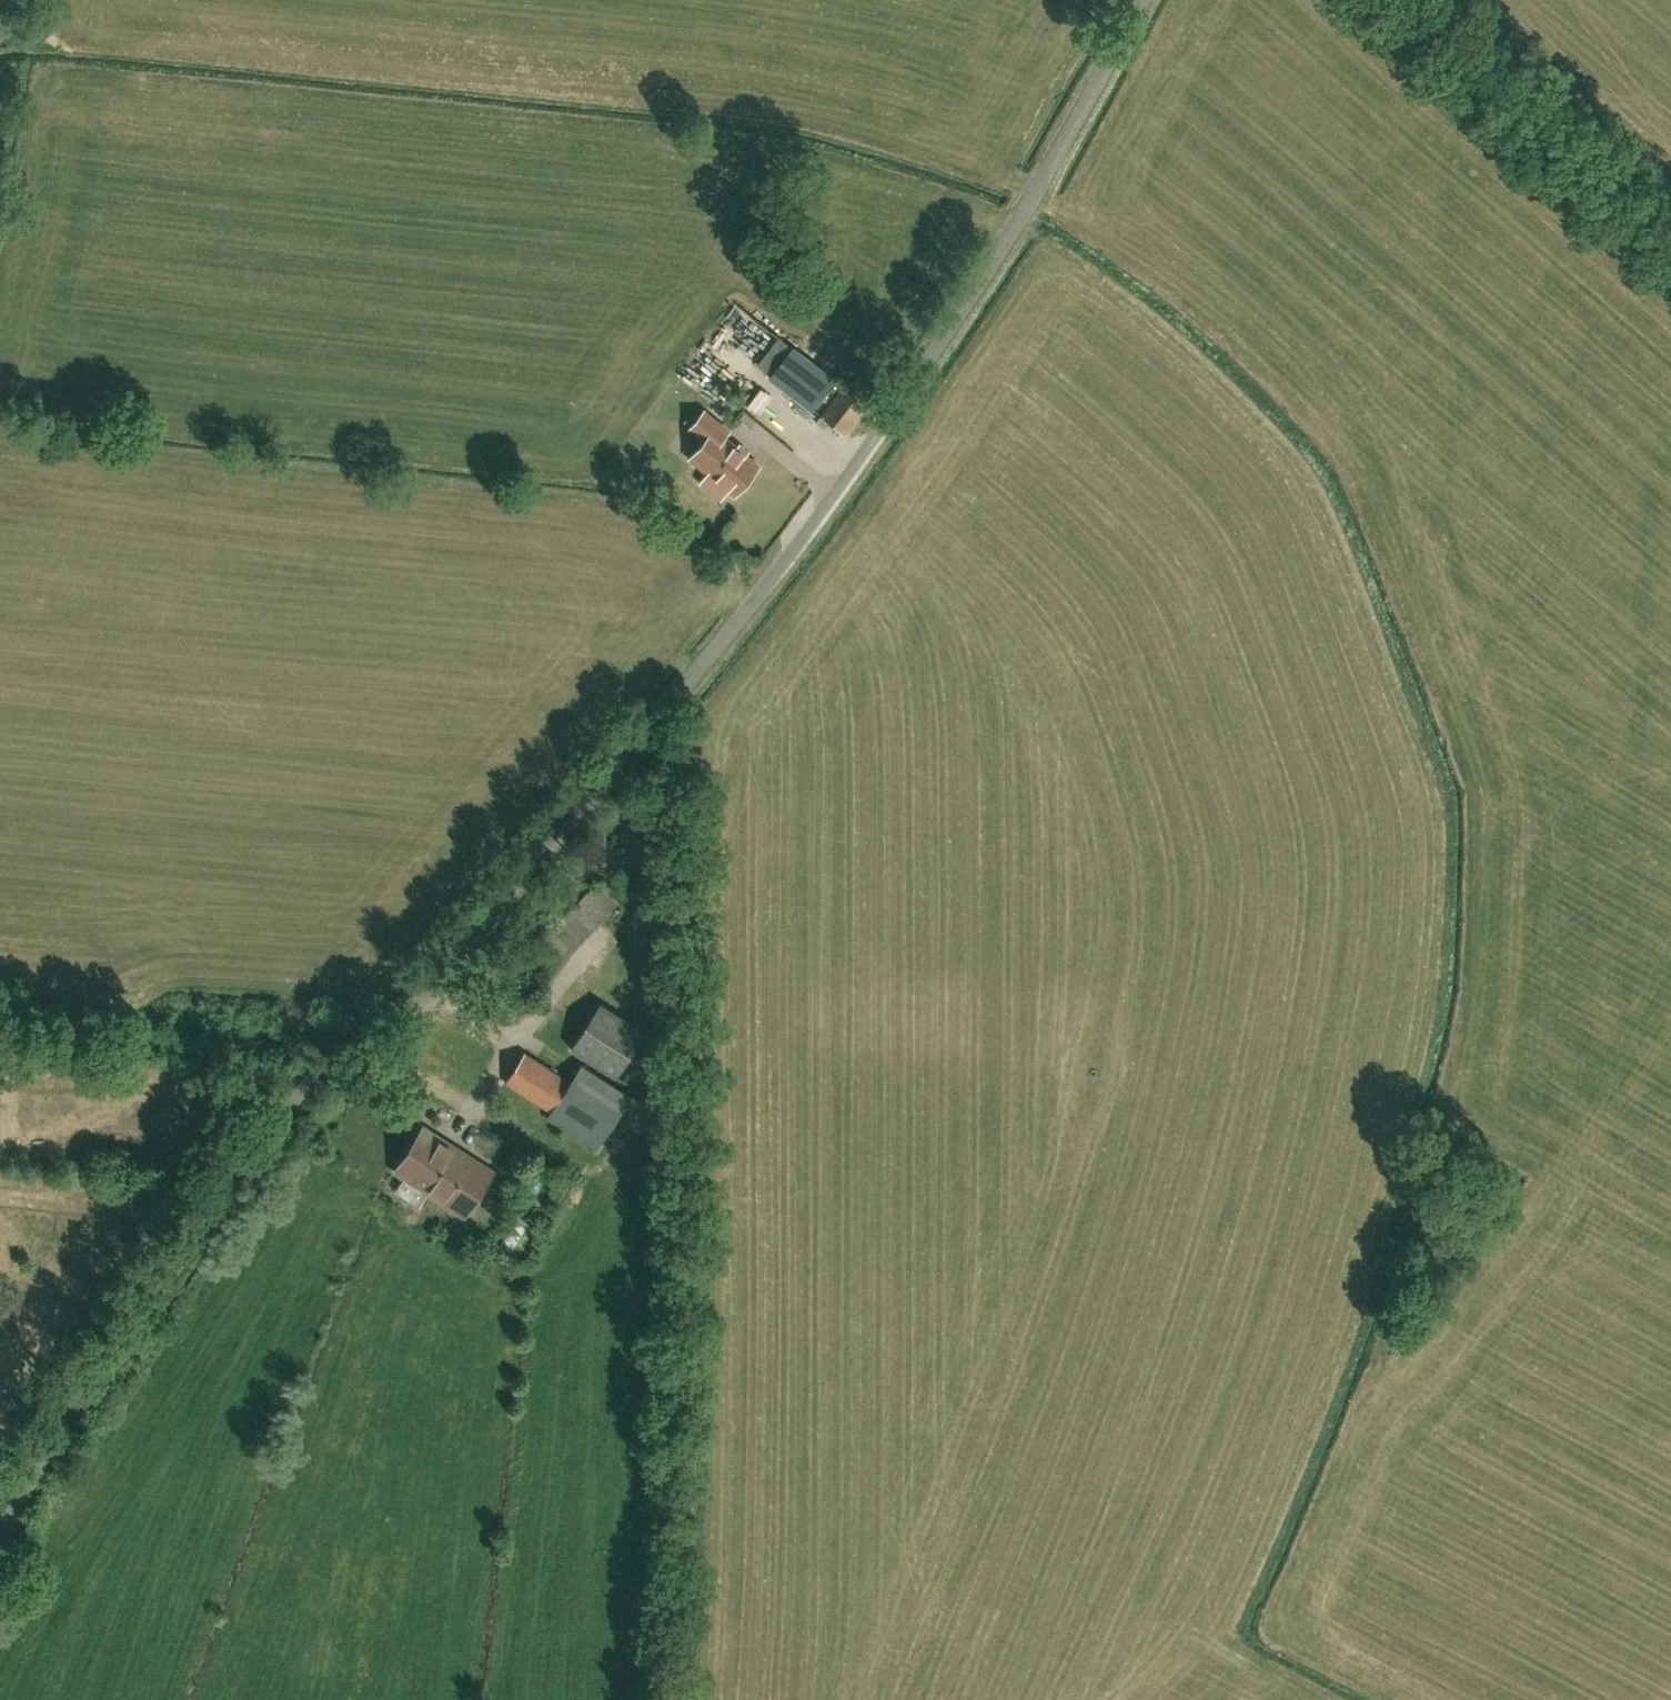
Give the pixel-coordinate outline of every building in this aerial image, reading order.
[(812,411),(835,380),(792,348),(769,380),(812,411)] [(846,434),(873,399),(848,380),(821,415),(846,434)] [(690,429),(705,441),(690,458),(709,473),(728,489),(735,495),(759,466),(745,454),(737,448),(723,437),(728,431),(704,412),(690,429)] [(620,894),(603,878),(546,937),(563,954),(620,894)] [(623,1079),(652,1034),(605,1004),(576,1049),(623,1079)] [(35,1034),(24,1034),(24,1048),(35,1048),(35,1034)] [(572,1081),(525,1052),(506,1082),(552,1111),(548,1118),(597,1148),(631,1095),(582,1064),(572,1081)] [(465,1216),(492,1172),(424,1129),(396,1172),(465,1216)]
